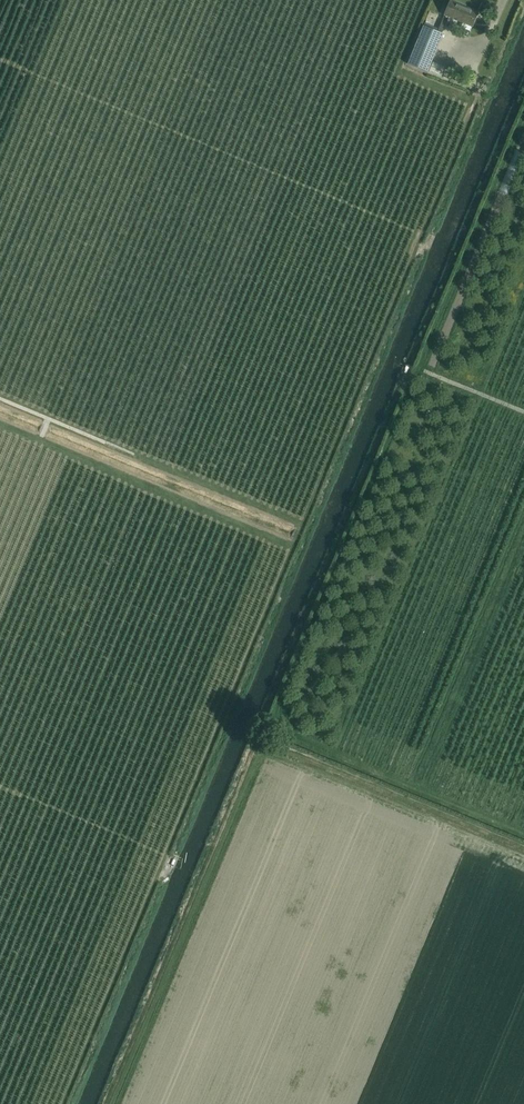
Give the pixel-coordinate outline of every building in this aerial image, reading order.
[(477,12),(450,1),(437,31),(423,25),(407,64),(428,72),(443,34),(441,33),(447,17),(463,23),(461,28),(469,31),(471,27),(477,12)] [(416,16),(431,21),(434,10),(420,5),(416,16)] [(496,410),(492,418),(498,421),(503,414),(496,410)]
